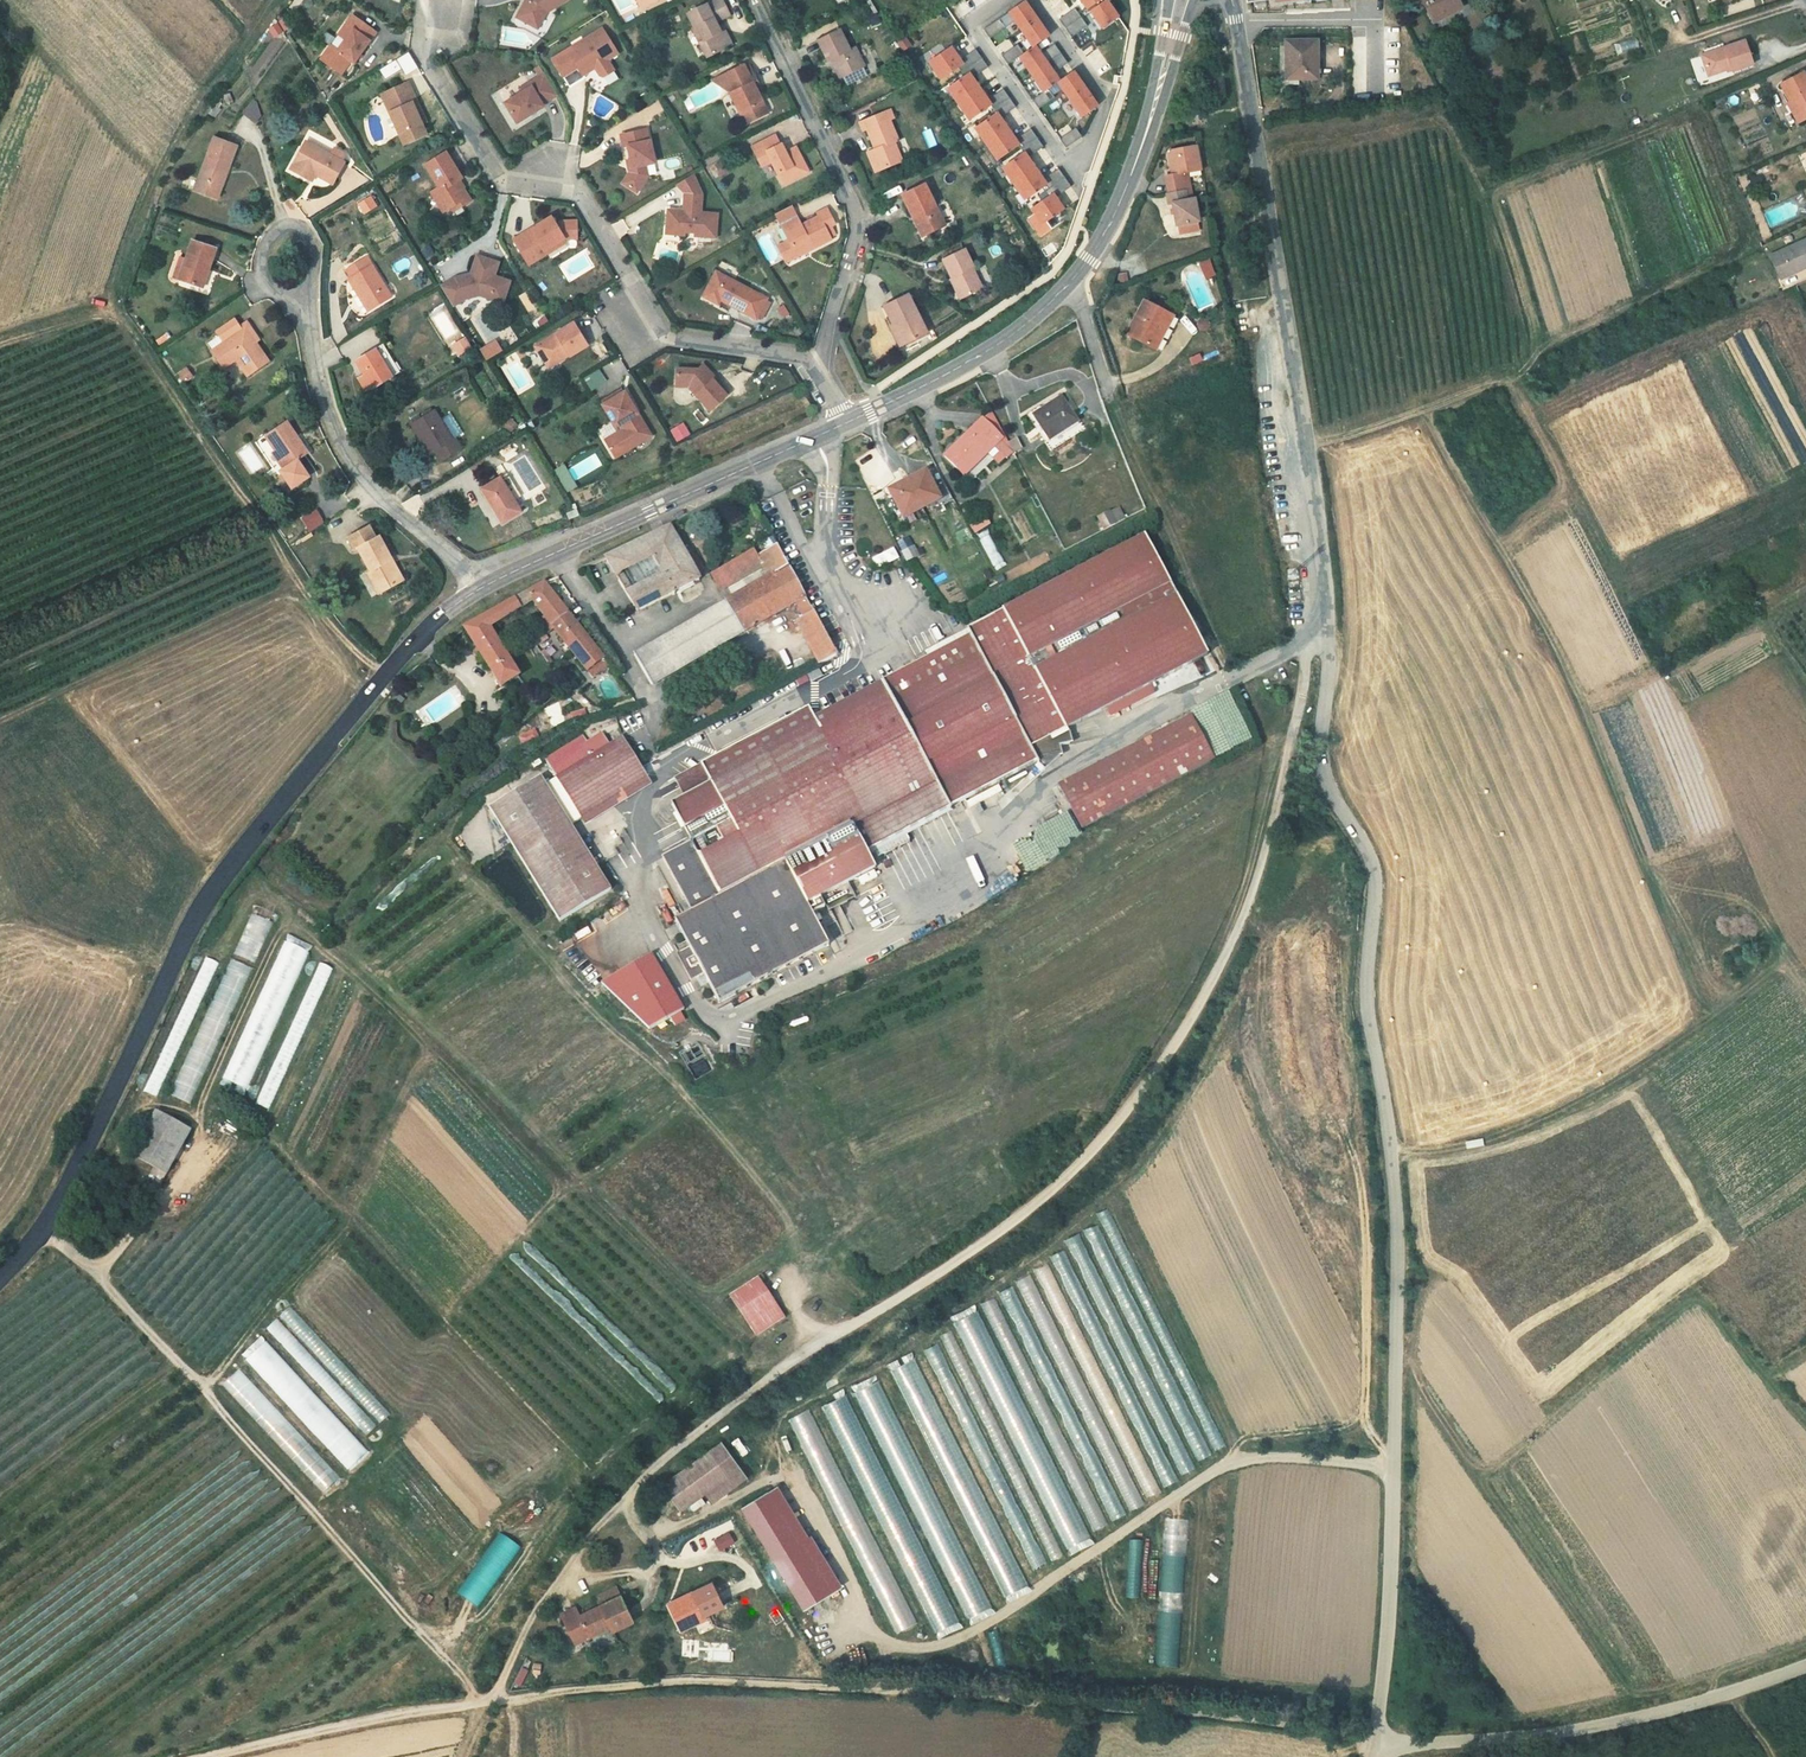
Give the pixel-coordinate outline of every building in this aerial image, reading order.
[(524,0),(523,0),(521,0),(512,15),(529,24),(538,9),(542,11),(559,0),(525,0),(524,0)] [(695,40),(703,55),(732,39),(725,25),(719,28),(717,23),(713,17),(727,9),(723,0),(703,0),(684,10),(691,24),(694,22),(702,37),(695,40)] [(1018,23),(1034,12),(1026,0),(1014,0),(1006,6),(1018,23)] [(1088,4),(1100,22),(1116,10),(1109,0),(1093,0),(1088,4)] [(1454,9),(1450,0),(1417,0),(1427,21),(1454,9)] [(1072,1),(1056,13),(1063,22),(1079,10),(1072,1)] [(538,9),(529,24),(533,27),(542,11),(538,9)] [(1079,10),(1063,22),(1069,31),(1085,19),(1079,10)] [(997,12),(981,23),(987,32),(1003,21),(997,12)] [(1034,12),(1018,23),(1030,41),(1033,39),(1046,29),(1034,12)] [(372,30),(348,13),(334,33),(341,38),(334,49),(327,44),(317,58),(337,72),(346,59),(350,61),(372,30)] [(702,37),(694,22),(691,24),(688,26),(695,40),(702,37)] [(835,52),(844,71),(866,60),(856,41),(850,44),(839,24),(817,36),(827,56),(830,55),(835,52)] [(569,45),(549,58),(560,76),(575,67),(578,71),(588,65),(591,66),(596,74),(600,75),(610,68),(603,58),(614,52),(598,27),(579,38),(582,42),(571,49),(569,45)] [(894,35),(903,49),(911,41),(902,29),(894,35)] [(1052,37),(1038,47),(1045,57),(1059,47),(1052,37)] [(1015,38),(999,49),(1005,58),(1017,50),(1021,47),(1015,38)] [(1017,50),(1029,68),(1045,57),(1038,47),(1033,39),(1030,41),(1021,47),(1017,50)] [(1281,40),(1281,77),(1311,77),(1311,40),(1281,40)] [(1726,69),(1745,62),(1737,40),(1693,55),(1699,70),(1723,62),(1726,69)] [(948,41),(929,54),(936,64),(933,66),(939,75),(961,60),(957,54),(948,41)] [(973,43),(957,54),(961,60),(963,63),(979,52),(973,43)] [(1059,47),(1045,57),(1051,66),(1065,57),(1059,47)] [(979,52),(963,63),(966,67),(970,72),(985,61),(979,52)] [(1045,57),(1029,68),(1041,85),(1046,82),(1055,76),(1057,74),(1051,66),(1045,57)] [(726,72),(733,88),(728,89),(743,120),(765,109),(757,93),(752,81),(757,79),(747,60),(726,72)] [(844,71),(840,73),(846,84),(870,70),(866,60),(844,71)] [(1057,74),(1055,76),(1067,93),(1083,82),(1071,64),(1057,74)] [(970,72),(966,67),(947,80),(952,87),(949,89),(956,98),(978,83),(970,72)] [(526,82),(528,86),(502,102),(514,122),(540,106),(539,103),(554,94),(541,73),(526,82)] [(1798,73),(1771,87),(1779,103),(1784,100),(1794,120),(1805,114),(1805,89),(1798,73)] [(416,109),(402,79),(381,89),(389,107),(384,110),(399,142),(422,131),(416,120),(412,111),(416,109)] [(1041,85),(1030,93),(1036,102),(1052,91),(1046,82),(1041,85)] [(1083,82),(1067,93),(1079,111),(1095,99),(1083,82)] [(978,83),(956,98),(962,107),(965,105),(970,113),(989,99),(985,94),(978,83)] [(1001,83),(985,94),(989,99),(991,103),(1007,92),(1001,83)] [(389,107),(381,89),(376,92),(384,110),(389,107)] [(1007,92),(991,103),(993,106),(998,112),(1013,101),(1007,92)] [(1794,120),(1784,100),(1779,103),(1776,104),(1786,124),(1794,120)] [(872,146),(881,165),(902,155),(891,134),(896,131),(889,115),(894,112),(889,103),(858,118),(863,128),(867,126),(876,144),(872,146)] [(993,106),(975,120),(980,127),(977,129),(984,138),(1005,122),(998,112),(993,106)] [(420,118),(416,109),(412,111),(416,120),(420,118)] [(1073,121),(1057,132),(1064,141),(1080,130),(1073,121)] [(1005,122),(984,138),(990,147),(993,145),(998,152),(1016,139),(1013,133),(1005,122)] [(1028,122),(1013,133),(1016,139),(1019,142),(1035,131),(1028,122)] [(645,126),(622,131),(624,143),(629,142),(632,156),(633,164),(629,165),(628,169),(621,180),(635,189),(646,173),(644,162),(653,160),(648,138),(647,138),(645,126)] [(206,130),(185,187),(210,197),(215,184),(207,180),(215,159),(222,161),(230,139),(206,130)] [(779,169),(785,180),(810,167),(796,138),(785,144),(781,139),(779,140),(773,130),(755,139),(760,148),(756,151),(762,163),(773,158),(779,169)] [(1035,131),(1019,142),(1021,146),(1026,151),(1041,140),(1035,131)] [(308,166),(325,178),(337,157),(334,155),(338,149),(329,143),(325,149),(300,133),(283,162),(302,173),(308,166)] [(1026,151),(1021,146),(1003,159),(1008,166),(1005,168),(1011,177),(1033,162),(1026,151)] [(1180,181),(1177,165),(1192,161),(1191,147),(1165,152),(1162,158),(1165,169),(1156,171),(1161,195),(1156,196),(1159,210),(1165,209),(1169,227),(1191,223),(1184,193),(1178,195),(1175,182),(1180,181)] [(442,150),(421,163),(435,186),(427,191),(439,210),(447,205),(455,200),(457,204),(466,198),(454,178),(457,176),(442,150)] [(717,155),(722,164),(729,160),(725,151),(717,155)] [(768,175),(779,169),(773,158),(762,163),(768,175)] [(215,184),(222,161),(215,159),(207,180),(215,184)] [(1041,173),(1033,162),(1011,177),(1018,186),(1020,184),(1026,192),(1040,181),(1045,178),(1041,173)] [(1056,162),(1041,173),(1045,178),(1040,181),(1043,185),(1063,171),(1056,162)] [(1758,167),(1749,171),(1754,181),(1762,178),(1758,167)] [(1043,185),(1046,190),(1051,187),(1054,191),(1069,180),(1063,171),(1043,185)] [(675,184),(683,192),(701,194),(691,174),(675,184)] [(908,212),(913,210),(923,229),(942,219),(922,180),(898,192),(908,212)] [(1046,190),(1029,202),(1035,211),(1038,209),(1043,216),(1062,203),(1054,191),(1051,187),(1046,190)] [(701,194),(683,192),(682,210),(667,209),(665,233),(683,234),(684,225),(694,226),(693,235),(714,237),(716,213),(699,212),(701,194)] [(366,193),(359,197),(365,207),(373,203),(366,193)] [(447,205),(449,209),(457,204),(455,200),(447,205)] [(780,219),(788,234),(776,240),(785,257),(800,248),(797,242),(808,236),(812,242),(833,231),(827,221),(832,218),(835,216),(825,200),(817,204),(817,208),(800,216),(797,210),(780,219)] [(923,229),(913,210),(908,212),(918,231),(923,229)] [(544,217),(506,240),(521,265),(540,253),(538,251),(556,240),(568,240),(568,222),(554,222),(548,225),(544,217)] [(1805,261),(1805,234),(1772,248),(1782,272),(1805,261)] [(198,265),(203,266),(210,243),(184,236),(172,277),(193,284),(198,265)] [(538,251),(540,253),(557,243),(556,240),(538,251)] [(940,256),(950,276),(952,275),(962,294),(979,285),(969,266),(972,264),(962,245),(940,256)] [(363,250),(344,262),(348,269),(344,272),(349,282),(355,280),(367,301),(386,289),(363,250)] [(453,279),(438,288),(450,307),(462,300),(476,296),(487,300),(489,295),(501,300),(507,284),(491,278),(496,265),(475,257),(467,279),(459,281),(458,277),(453,279)] [(1204,280),(1215,276),(1207,258),(1197,262),(1204,280)] [(769,298),(717,272),(706,293),(722,300),(758,319),(769,298)] [(950,276),(945,279),(955,298),(962,294),(952,275),(950,276)] [(880,303),(891,324),(899,319),(908,337),(924,329),(903,291),(880,303)] [(722,300),(706,293),(704,297),(719,305),(722,300)] [(487,300),(500,304),(501,300),(489,295),(487,300)] [(1130,341),(1121,336),(1114,348),(1146,367),(1152,356),(1168,322),(1138,304),(1127,324),(1136,330),(1130,341)] [(215,331),(219,337),(208,345),(218,361),(229,354),(242,373),(265,358),(243,323),(235,309),(212,324),(215,331)] [(652,317),(661,334),(672,328),(662,312),(652,317)] [(583,343),(569,319),(530,343),(540,359),(551,353),(555,359),(563,353),(564,355),(583,343)] [(891,324),(887,326),(896,343),(908,337),(899,319),(891,324)] [(1168,322),(1152,356),(1158,359),(1175,326),(1168,322)] [(1127,324),(1121,336),(1130,341),(1136,330),(1127,324)] [(208,345),(219,337),(215,331),(204,338),(208,345)] [(375,343),(353,356),(369,382),(390,368),(375,343)] [(551,353),(540,359),(544,365),(555,359),(551,353)] [(707,373),(709,371),(699,361),(694,367),(672,367),(673,385),(686,385),(709,407),(725,390),(711,376),(707,373)] [(589,390),(605,384),(600,370),(583,376),(589,390)] [(630,413),(617,392),(595,405),(608,426),(613,423),(617,429),(599,440),(609,456),(637,439),(640,429),(635,422),(631,424),(626,415),(630,413)] [(1061,398),(1030,415),(1045,443),(1077,426),(1061,398)] [(428,408),(408,421),(427,451),(435,447),(441,457),(459,446),(452,436),(447,438),(428,408)] [(293,434),(297,430),(288,413),(264,428),(286,462),(282,466),(289,479),(307,467),(300,453),(304,451),(293,434)] [(989,446),(996,453),(1002,447),(995,440),(996,435),(979,416),(939,455),(959,475),(989,446)] [(677,440),(685,434),(679,425),(671,430),(677,440)] [(497,474),(476,488),(497,520),(518,507),(497,474)] [(917,474),(880,493),(894,518),(930,498),(917,474)] [(573,514),(570,509),(560,514),(563,519),(573,514)] [(308,532),(324,523),(316,510),(301,519),(308,532)] [(1102,511),(1089,518),(1097,531),(1109,525),(1102,511)] [(682,512),(669,518),(672,524),(685,518),(682,512)] [(972,534),(988,526),(983,516),(967,524),(972,534)] [(358,543),(370,567),(381,588),(401,578),(377,532),(372,534),(366,523),(346,534),(351,546),(358,543)] [(570,525),(559,529),(561,535),(572,530),(570,525)] [(667,529),(608,557),(637,613),(697,581),(667,529)] [(997,571),(1004,567),(986,533),(978,538),(997,571)] [(1205,656),(1143,536),(967,627),(971,636),(980,653),(966,660),(893,698),(888,690),(818,727),(710,783),(700,763),(672,779),(683,799),(668,808),(687,844),(657,860),(686,915),(670,923),(683,948),(671,954),(686,982),(698,976),(714,1006),(850,932),(834,901),(847,894),(841,883),(872,867),(863,851),(1039,757),(1056,756),(1056,743),(1069,738),(1063,726),(1205,656)] [(906,562),(919,556),(909,537),(896,543),(906,562)] [(806,625),(794,630),(815,669),(835,658),(777,546),(754,556),(752,550),(708,570),(717,588),(759,570),(766,584),(634,655),(651,687),(751,634),(798,609),(806,625)] [(870,559),(875,570),(899,560),(893,548),(870,559)] [(374,591),(381,588),(370,567),(363,571),(374,591)] [(533,604),(538,611),(555,600),(544,585),(526,595),(533,604)] [(517,676),(490,631),(533,604),(526,595),(463,630),(500,688),(517,676)] [(550,626),(567,615),(555,600),(538,611),(545,620),(550,626)] [(578,664),(561,676),(567,685),(600,660),(567,615),(550,626),(553,631),(578,664)] [(550,626),(545,620),(536,627),(544,638),(553,631),(550,626)] [(966,660),(980,653),(971,636),(957,643),(966,660)] [(884,681),(888,690),(893,698),(966,660),(957,643),(884,681)] [(589,680),(606,669),(601,663),(585,674),(589,680)] [(817,671),(806,677),(809,684),(820,677),(817,671)] [(700,763),(710,783),(818,727),(807,707),(700,763)] [(1141,737),(1163,779),(1208,755),(1186,713),(1141,737)] [(620,741),(610,746),(600,731),(585,740),(581,734),(542,758),(579,818),(644,779),(620,741)] [(1083,768),(1104,811),(1163,779),(1141,737),(1083,768)] [(1053,784),(1075,827),(1104,811),(1083,768),(1053,784)] [(535,774),(484,806),(554,921),(607,890),(535,774)] [(255,965),(276,916),(254,906),(233,956),(255,965)] [(246,1097),(309,946),(284,935),(220,1087),(246,1097)] [(651,952),(600,982),(646,1031),(669,1018),(679,1011),(682,1010),(651,952)] [(192,957),(140,1096),(160,1103),(213,965),(192,957)] [(194,1107),(248,968),(226,959),(172,1099),(194,1107)] [(317,963),(259,1106),(270,1111),(329,967),(317,963)] [(679,1011),(669,1018),(673,1025),(683,1019),(679,1011)] [(128,1163),(162,1183),(195,1129),(160,1108),(128,1163)] [(1067,1239),(1072,1252),(1082,1248),(1077,1235),(1067,1239)] [(756,1285),(726,1304),(752,1344),(781,1325),(756,1285)] [(1000,1340),(1004,1338),(1002,1333),(1009,1329),(993,1297),(980,1304),(1000,1340)] [(365,1434),(388,1413),(290,1306),(267,1327),(365,1434)] [(976,1310),(954,1321),(1008,1436),(1019,1431),(1014,1420),(1026,1415),(976,1310)] [(941,1334),(948,1349),(957,1345),(950,1330),(941,1334)] [(371,1456),(264,1338),(244,1357),(350,1475),(371,1456)] [(923,1350),(953,1413),(967,1406),(937,1343),(923,1350)] [(221,1384),(322,1493),(339,1477),(239,1368),(221,1384)] [(828,1399),(924,1635),(959,1621),(983,1611),(886,1375),(852,1389),(852,1390),(828,1399)] [(793,1416),(888,1635),(909,1626),(815,1406),(793,1416)] [(1019,1445),(1061,1550),(1085,1540),(1053,1461),(1036,1468),(1026,1442),(1019,1445)] [(711,1500),(744,1477),(722,1445),(664,1485),(682,1510),(707,1493),(711,1500)] [(1146,1497),(1159,1491),(1151,1471),(1137,1477),(1146,1497)] [(1130,1509),(1143,1503),(1131,1479),(1118,1485),(1130,1509)] [(777,1491),(744,1511),(804,1608),(837,1588),(777,1491)] [(1082,1504),(1092,1530),(1105,1525),(1095,1499),(1082,1504)] [(1162,1518),(1157,1664),(1179,1665),(1183,1518),(1162,1518)] [(518,1547),(499,1534),(458,1592),(477,1605),(518,1547)] [(1141,1580),(1141,1538),(1128,1538),(1128,1580),(1141,1580)] [(720,1586),(682,1605),(687,1618),(681,1621),(687,1636),(709,1626),(707,1623),(731,1613),(720,1586)] [(619,1634),(639,1624),(627,1597),(623,1588),(605,1596),(609,1606),(586,1617),(585,1617),(592,1635),(615,1625),(619,1634)] [(585,1617),(586,1617),(582,1605),(568,1611),(580,1640),(592,1635),(585,1617)] [(687,1618),(682,1605),(676,1607),(681,1621),(687,1618)] [(619,1634),(615,1625),(592,1635),(596,1644),(619,1634)]
